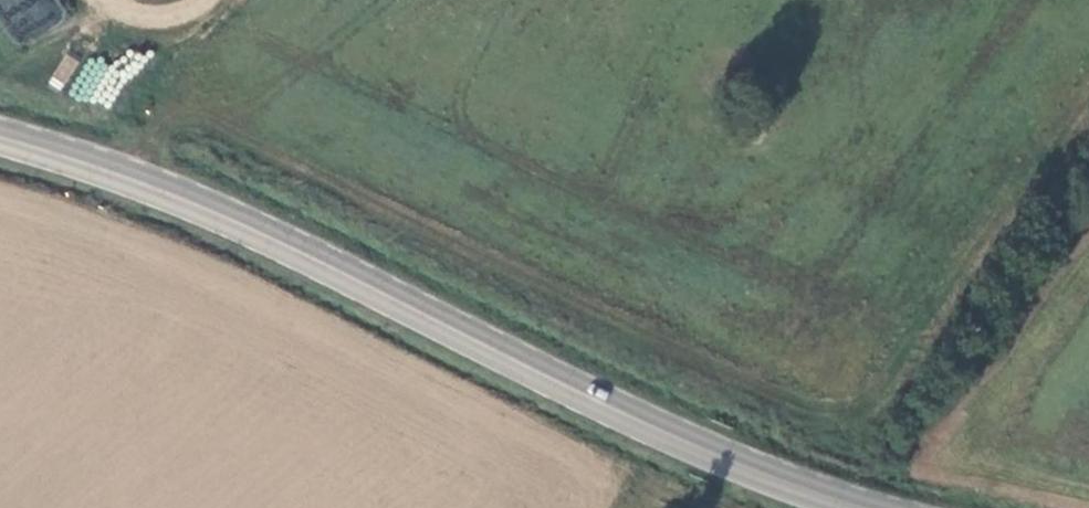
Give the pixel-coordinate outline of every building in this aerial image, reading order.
[(16,43),(62,15),(53,0),(0,0),(0,16),(16,43)] [(61,91),(79,61),(66,53),(48,84),(61,91)] [(70,91),(105,110),(123,77),(88,58),(70,91)]
